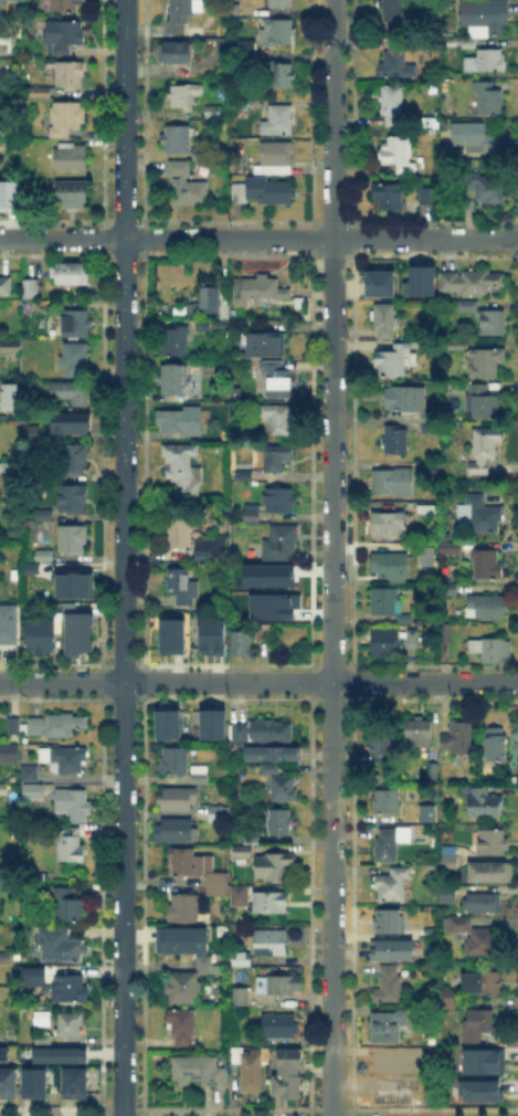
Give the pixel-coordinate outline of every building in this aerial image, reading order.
[(49,11),(49,0),(84,0),(84,11),(49,11)] [(169,32),(169,0),(202,0),(202,13),(191,13),(191,21),(183,21),(183,32),(169,32)] [(382,30),(382,0),(405,0),(405,30),(382,30)] [(500,25),(500,38),(471,38),(471,25),(462,25),(462,2),(509,2),(509,25),(500,25)] [(263,22),(294,22),(294,45),(263,45),(263,22)] [(70,55),(45,55),(45,23),(85,23),(85,45),(70,45),(70,55)] [(191,38),(191,28),(202,28),(202,38),(191,38)] [(461,49),(461,40),(476,40),(476,49),(461,49)] [(405,41),(404,64),(416,64),(416,76),(378,76),(378,64),(384,64),(384,52),(388,53),(389,41),(405,41)] [(159,42),(190,42),(190,63),(159,63),(159,42)] [(478,59),(478,51),(505,51),(505,73),(465,72),(465,59),(478,59)] [(296,63),(296,90),(269,90),(269,63),(296,63)] [(56,64),(84,64),(84,90),(56,90),(56,64)] [(488,83),(488,90),(500,90),(500,113),(479,113),(479,91),(473,91),(473,83),(488,83)] [(169,84),(197,84),(197,106),(169,106),(169,84)] [(405,88),(405,119),(400,119),(399,126),(382,126),(382,88),(405,88)] [(51,90),(51,98),(29,98),(29,90),(51,90)] [(54,129),(55,104),(83,104),(83,129),(54,129)] [(269,135),(262,135),(262,120),(269,120),(269,105),(292,105),(292,136),(269,135)] [(486,124),(486,134),(505,134),(505,152),(468,152),(468,144),(451,143),(451,124),(486,124)] [(192,152),(165,152),(165,127),(193,127),(193,150),(210,150),(210,159),(192,159),(192,152)] [(380,164),(380,139),(410,139),(410,164),(380,164)] [(262,175),(262,143),(292,143),(292,175),(262,175)] [(54,172),(54,144),(87,144),(87,173),(54,172)] [(173,178),(169,178),(170,164),(189,164),(189,180),(209,180),(209,207),(173,207),(173,178)] [(397,175),(397,164),(419,164),(419,175),(397,175)] [(480,171),(480,178),(505,178),(505,203),(478,203),(478,187),(463,187),(463,171),(480,171)] [(267,177),(267,181),(293,181),(293,206),(260,206),(260,199),(233,199),(233,185),(246,185),(246,177),(267,177)] [(55,209),(56,181),(87,182),(87,209),(55,209)] [(376,209),(376,182),(404,182),(404,210),(376,209)] [(6,213),(0,213),(0,187),(14,187),(14,208),(6,208),(6,213)] [(436,191),(435,202),(422,202),(422,191),(436,191)] [(52,265),(89,265),(88,284),(52,284),(52,265)] [(437,274),(437,294),(419,294),(419,292),(404,292),(404,280),(413,280),(413,265),(437,265),(437,274)] [(440,294),(440,274),(476,274),(476,267),(489,267),(489,272),(509,272),(509,288),(489,288),(489,294),(440,294)] [(397,274),(397,294),(367,294),(367,271),(397,271),(397,274)] [(11,296),(0,296),(0,278),(11,278),(11,296)] [(236,305),(236,278),(278,278),(278,305),(236,305)] [(19,282),(38,282),(38,298),(19,298),(19,282)] [(200,308),(200,287),(219,287),(219,308),(200,308)] [(479,313),(459,312),(459,303),(480,303),(480,310),(507,310),(507,336),(479,335),(479,313)] [(377,337),(377,304),(395,304),(395,337),(377,337)] [(64,312),(91,313),(91,338),(64,338),(64,312)] [(213,333),(213,320),(229,322),(229,333),(213,333)] [(188,328),(188,356),(161,356),(161,328),(188,328)] [(244,343),(244,334),(286,334),(286,356),(260,356),(260,359),(246,359),(246,343),(244,343)] [(0,352),(0,340),(15,340),(15,352),(0,352)] [(465,340),(465,350),(450,350),(450,340),(465,340)] [(63,373),(63,345),(87,345),(87,373),(63,373)] [(378,348),(413,348),(413,357),(417,357),(417,370),(403,370),(403,375),(377,375),(378,348)] [(503,350),(503,378),(469,378),(469,350),(503,350)] [(283,362),(282,371),(292,372),(292,397),(268,397),(268,378),(264,378),(264,362),(283,362)] [(218,379),(218,364),(228,364),(228,379),(218,379)] [(162,396),(162,366),(186,366),(186,396),(162,396)] [(0,382),(0,406),(15,406),(15,382),(0,382)] [(87,398),(87,407),(71,407),(71,398),(54,398),(54,382),(87,382),(87,398)] [(468,386),(489,386),(489,397),(501,397),(501,417),(468,417),(468,386)] [(385,410),(385,390),(429,390),(429,410),(385,410)] [(161,432),(161,408),(200,408),(200,432),(161,432)] [(264,432),(264,408),(292,408),(292,432),(264,432)] [(88,418),(88,435),(55,435),(55,418),(88,418)] [(423,433),(423,421),(440,422),(440,433),(423,433)] [(40,428),(40,441),(23,441),(23,428),(40,428)] [(409,429),(408,454),(385,454),(385,429),(409,429)] [(497,430),(497,463),(491,463),(491,475),(467,475),(467,463),(474,463),(474,430),(497,430)] [(261,433),(261,445),(250,444),(250,433),(261,433)] [(189,457),(189,468),(199,468),(199,498),(177,498),(177,478),(163,478),(163,457),(161,457),(161,444),(199,444),(199,457),(189,457)] [(263,475),(263,445),(287,445),(287,476),(263,475)] [(87,446),(87,474),(60,474),(60,446),(87,446)] [(18,475),(0,475),(0,461),(18,461),(18,475)] [(413,471),(413,495),(373,495),(373,471),(413,471)] [(86,486),(86,515),(60,515),(60,486),(86,486)] [(296,491),(296,513),(265,513),(265,491),(296,491)] [(463,492),(480,492),(480,505),(499,505),(499,529),(463,529),(463,492)] [(261,508),(261,522),(245,522),(245,508),(261,508)] [(399,538),(372,537),(372,512),(404,512),(404,528),(399,528),(399,538)] [(193,540),(192,548),(169,548),(169,518),(193,518),(193,540)] [(260,559),(260,537),(265,537),(266,523),(294,524),(294,549),(288,549),(288,559),(260,559)] [(88,526),(88,554),(59,554),(59,526),(88,526)] [(193,559),(193,540),(224,540),(223,559),(193,559)] [(444,552),(444,541),(459,541),(459,554),(444,552)] [(422,565),(422,545),(437,545),(437,565),(422,565)] [(52,560),(36,560),(36,549),(52,549),(52,560)] [(497,550),(497,564),(501,564),(501,578),(474,578),(474,564),(464,564),(464,549),(497,550)] [(372,580),(372,555),(409,555),(409,580),(372,580)] [(242,562),(292,564),(292,586),(241,586),(242,562)] [(23,564),(39,565),(39,573),(23,573),(23,564)] [(187,571),(187,581),(193,582),(199,582),(199,598),(193,598),(193,607),(179,607),(179,596),(167,596),(168,571),(187,571)] [(87,573),(87,597),(57,597),(57,573),(87,573)] [(445,596),(445,582),(455,582),(455,596),(445,596)] [(372,614),(372,589),(398,589),(398,614),(372,614)] [(246,592),(292,592),(292,618),(246,618),(246,592)] [(468,596),(507,596),(507,620),(468,620),(468,596)] [(13,641),(0,641),(0,606),(13,606),(13,641)] [(62,611),(89,611),(89,651),(62,651),(62,611)] [(399,625),(399,615),(410,615),(410,625),(399,625)] [(157,618),(182,618),(182,653),(157,653),(157,618)] [(198,618),(223,618),(223,654),(198,654),(198,618)] [(54,621),(54,656),(28,655),(28,621),(54,621)] [(258,640),(258,625),(272,625),(271,640),(258,640)] [(442,625),(451,625),(451,642),(442,642),(442,625)] [(233,656),(233,630),(251,630),(250,656),(233,656)] [(373,655),(373,631),(400,631),(400,655),(373,655)] [(409,645),(409,631),(420,631),(420,645),(409,645)] [(469,641),(510,641),(510,663),(485,662),(485,657),(469,657),(469,641)] [(152,709),(178,708),(179,737),(154,738),(152,709)] [(225,712),(225,738),(202,738),(202,716),(210,716),(210,712),(225,712)] [(17,716),(17,733),(4,733),(4,716),(17,716)] [(29,716),(85,716),(85,718),(87,718),(87,736),(29,736),(29,716)] [(409,719),(432,719),(432,747),(408,747),(409,719)] [(473,722),(472,754),(445,754),(445,722),(473,722)] [(229,743),(229,726),(293,726),(293,743),(229,743)] [(485,761),(485,728),(507,728),(507,761),(485,761)] [(370,738),(391,738),(391,760),(370,760),(370,738)] [(1,746),(19,746),(19,762),(1,762),(1,746)] [(51,764),(41,764),(41,749),(92,749),(92,762),(95,762),(95,769),(83,769),(83,776),(51,776),(51,764)] [(161,750),(188,750),(188,776),(161,776),(161,750)] [(279,764),(279,772),(262,772),(262,764),(245,764),(245,751),(295,751),(295,764),(279,764)] [(18,781),(35,780),(34,763),(18,764),(18,781)] [(193,781),(193,767),(207,767),(207,781),(193,781)] [(24,768),(42,768),(42,800),(24,800),(24,768)] [(272,800),(272,777),(297,777),(297,800),(272,800)] [(490,789),(489,797),(504,797),(504,818),(471,818),(471,797),(474,797),(474,789),(490,789)] [(163,811),(163,790),(192,790),(192,811),(163,811)] [(376,813),(376,790),(401,790),(401,813),(376,813)] [(57,791),(89,792),(89,821),(70,821),(70,817),(57,817),(57,791)] [(223,809),(223,822),(210,822),(210,809),(223,809)] [(406,823),(406,809),(416,809),(416,823),(406,823)] [(292,810),(292,835),(268,835),(268,810),(292,810)] [(193,820),(193,830),(199,830),(199,844),(158,844),(158,820),(193,820)] [(59,829),(84,829),(84,863),(59,863),(59,829)] [(381,861),(373,861),(373,840),(381,840),(381,830),(406,831),(406,840),(397,839),(397,861),(381,861)] [(480,831),(507,831),(507,855),(480,855),(480,831)] [(234,856),(234,845),(251,845),(251,856),(234,856)] [(213,875),(193,875),(193,876),(170,876),(170,851),(193,851),(193,855),(213,856),(213,875)] [(292,855),(292,881),(257,881),(257,855),(292,855)] [(426,855),(457,855),(457,871),(426,871),(426,855)] [(512,866),(512,883),(472,883),(472,866),(512,866)] [(404,902),(376,902),(376,877),(389,877),(389,868),(412,868),(412,883),(405,883),(404,902)] [(9,885),(0,885),(0,870),(9,870),(9,885)] [(209,897),(209,877),(229,877),(229,897),(209,897)] [(233,906),(233,886),(249,886),(249,906),(233,906)] [(70,896),(70,901),(83,901),(83,919),(54,919),(54,896),(50,896),(50,887),(70,887),(70,896)] [(456,889),(456,902),(440,902),(440,889),(456,889)] [(256,913),(256,892),(286,892),(286,913),(256,913)] [(173,923),(167,923),(167,906),(173,906),(173,895),(199,895),(199,923),(173,923)] [(499,895),(498,914),(466,914),(466,895),(499,895)] [(405,914),(405,935),(377,935),(377,914),(405,914)] [(472,917),(472,929),(500,930),(500,956),(466,956),(466,944),(454,944),(454,933),(446,933),(446,917),(472,917)] [(39,928),(70,928),(70,940),(85,940),(85,962),(39,962),(39,928)] [(169,955),(169,930),(194,930),(194,956),(169,955)] [(285,931),(285,956),(256,956),(257,931),(285,931)] [(371,964),(371,944),(411,944),(411,964),(371,964)] [(13,965),(0,965),(0,949),(13,949),(13,965)] [(234,955),(251,955),(251,967),(234,967),(234,955)] [(199,975),(200,957),(212,957),(212,975),(199,975)] [(42,981),(42,966),(20,967),(20,981),(42,981)] [(380,1001),(372,1001),(372,990),(380,990),(381,968),(401,968),(401,1001),(380,1001)] [(199,975),(199,1002),(167,1002),(167,973),(199,973),(199,975)] [(465,973),(501,973),(501,994),(465,994),(465,973)] [(303,976),(303,994),(268,994),(268,976),(303,976)] [(87,978),(87,1004),(54,1004),(54,978),(87,978)] [(232,1003),(232,989),(250,989),(249,1003),(232,1003)] [(456,990),(456,1008),(433,1008),(433,990),(456,990)] [(482,1047),(463,1047),(463,1022),(468,1022),(468,1009),(490,1009),(490,1032),(482,1032),(482,1047)] [(401,1043),(371,1043),(371,1012),(390,1012),(390,1010),(409,1010),(409,1026),(401,1026),(401,1043)] [(81,1011),(81,1036),(53,1035),(53,1011),(81,1011)] [(192,1039),(192,1047),(177,1047),(177,1039),(168,1038),(168,1012),(198,1012),(197,1039),(192,1039)] [(296,1014),(296,1040),(264,1039),(264,1014),(296,1014)] [(31,1043),(31,1032),(47,1032),(47,1043),(31,1043)] [(30,1061),(30,1046),(84,1046),(84,1061),(30,1061)] [(402,1049),(402,1057),(410,1057),(410,1068),(402,1068),(402,1083),(372,1083),(372,1070),(377,1070),(377,1063),(380,1063),(380,1057),(385,1057),(385,1049),(402,1049)] [(501,1049),(501,1073),(462,1073),(462,1049),(501,1049)] [(239,1063),(233,1063),(233,1050),(263,1050),(263,1094),(239,1094),(239,1063)] [(276,1077),(279,1077),(279,1053),(300,1053),(300,1098),(276,1098),(276,1077)] [(212,1059),(212,1070),(224,1070),(224,1087),(202,1087),(202,1078),(173,1078),(173,1059),(212,1059)] [(13,1097),(0,1097),(0,1066),(13,1066),(13,1097)] [(60,1097),(60,1066),(84,1066),(84,1097),(60,1097)] [(20,1067),(44,1067),(44,1097),(20,1097),(20,1067)] [(505,1081),(505,1102),(468,1102),(468,1096),(463,1096),(463,1081),(505,1081)]
